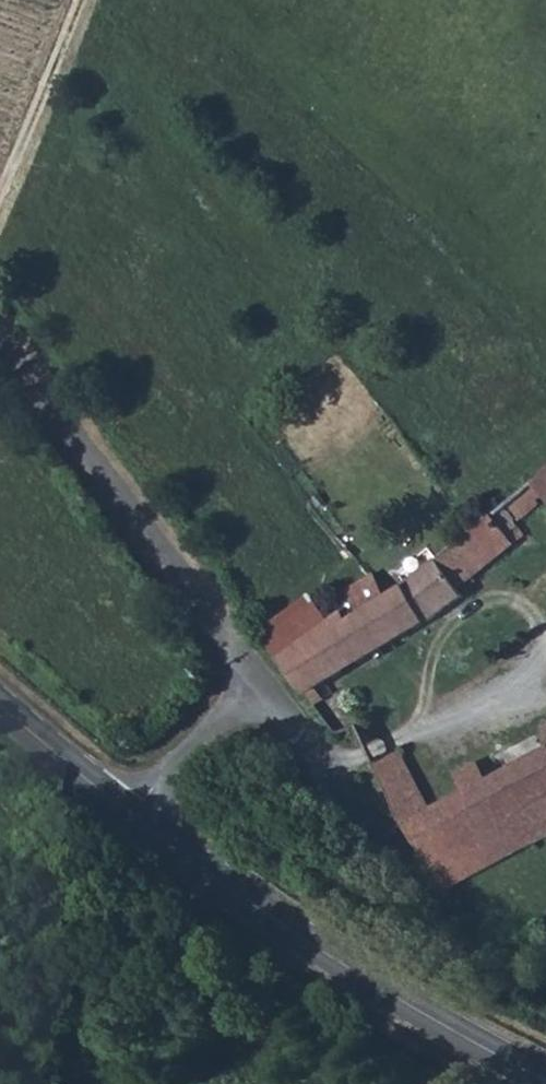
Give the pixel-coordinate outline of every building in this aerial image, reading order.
[(404,589),(423,625),(462,598),(458,591),(516,545),(506,532),(514,526),(544,501),(545,502),(545,476),(404,589)] [(523,539),(514,526),(506,532),(516,545),(523,539)] [(316,691),(423,625),(404,589),(387,600),(371,578),(334,601),(342,614),(330,623),(278,660),(306,697),(316,691)] [(258,634),(278,660),(330,623),(311,595),(258,634)] [(313,707),(322,700),(316,691),(306,697),(313,707)] [(484,782),(466,792),(429,811),(401,825),(447,891),(476,876),(545,841),(545,752),(484,782)] [(373,766),(384,788),(410,775),(399,753),(373,766)] [(458,778),(466,792),(484,782),(477,768),(458,778)] [(429,811),(410,775),(384,788),(391,803),(401,825),(429,811)]
